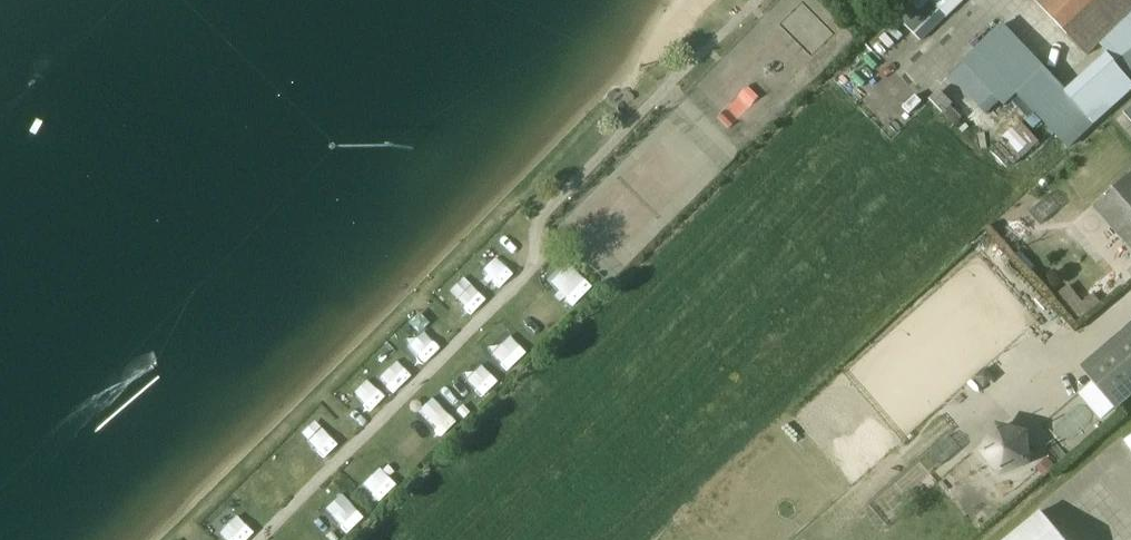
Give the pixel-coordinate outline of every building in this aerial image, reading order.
[(897,18),(920,41),(945,16),(946,17),(963,0),(916,0),(897,18)] [(1088,57),(1101,45),(1108,52),(1067,89),(1004,25),(965,63),(1002,101),(1006,105),(1017,95),(1068,148),(1130,90),(1130,0),(1033,0),(1088,57)] [(1002,101),(965,63),(951,76),(988,115),(1002,101)] [(942,92),(932,102),(943,113),(952,104),(942,92)] [(1093,207),(1130,249),(1130,173),(1093,207)] [(1014,242),(1022,241),(1028,234),(1027,226),(1019,220),(1011,221),(1005,228),(1007,236),(1014,242)] [(557,289),(574,305),(591,288),(573,271),(557,289)] [(1103,305),(1094,292),(1082,301),(1071,285),(1060,293),(1080,321),(1103,305)] [(537,306),(522,322),(539,338),(554,321),(537,306)] [(1080,366),(1117,410),(1130,398),(1130,323),(1080,366)] [(417,363),(437,355),(427,331),(407,340),(417,363)] [(510,332),(492,352),(509,368),(528,348),(510,332)] [(378,375),(393,392),(414,372),(398,356),(378,375)] [(482,395),(497,380),(480,364),(466,379),(482,395)] [(999,429),(985,452),(1002,472),(1027,461),(1025,436),(1025,435),(1023,435),(999,429)] [(365,479),(379,495),(398,478),(383,462),(365,479)] [(345,497),(325,516),(341,533),(361,515),(345,497)] [(1042,513),(1009,539),(1065,539),(1042,513)]
